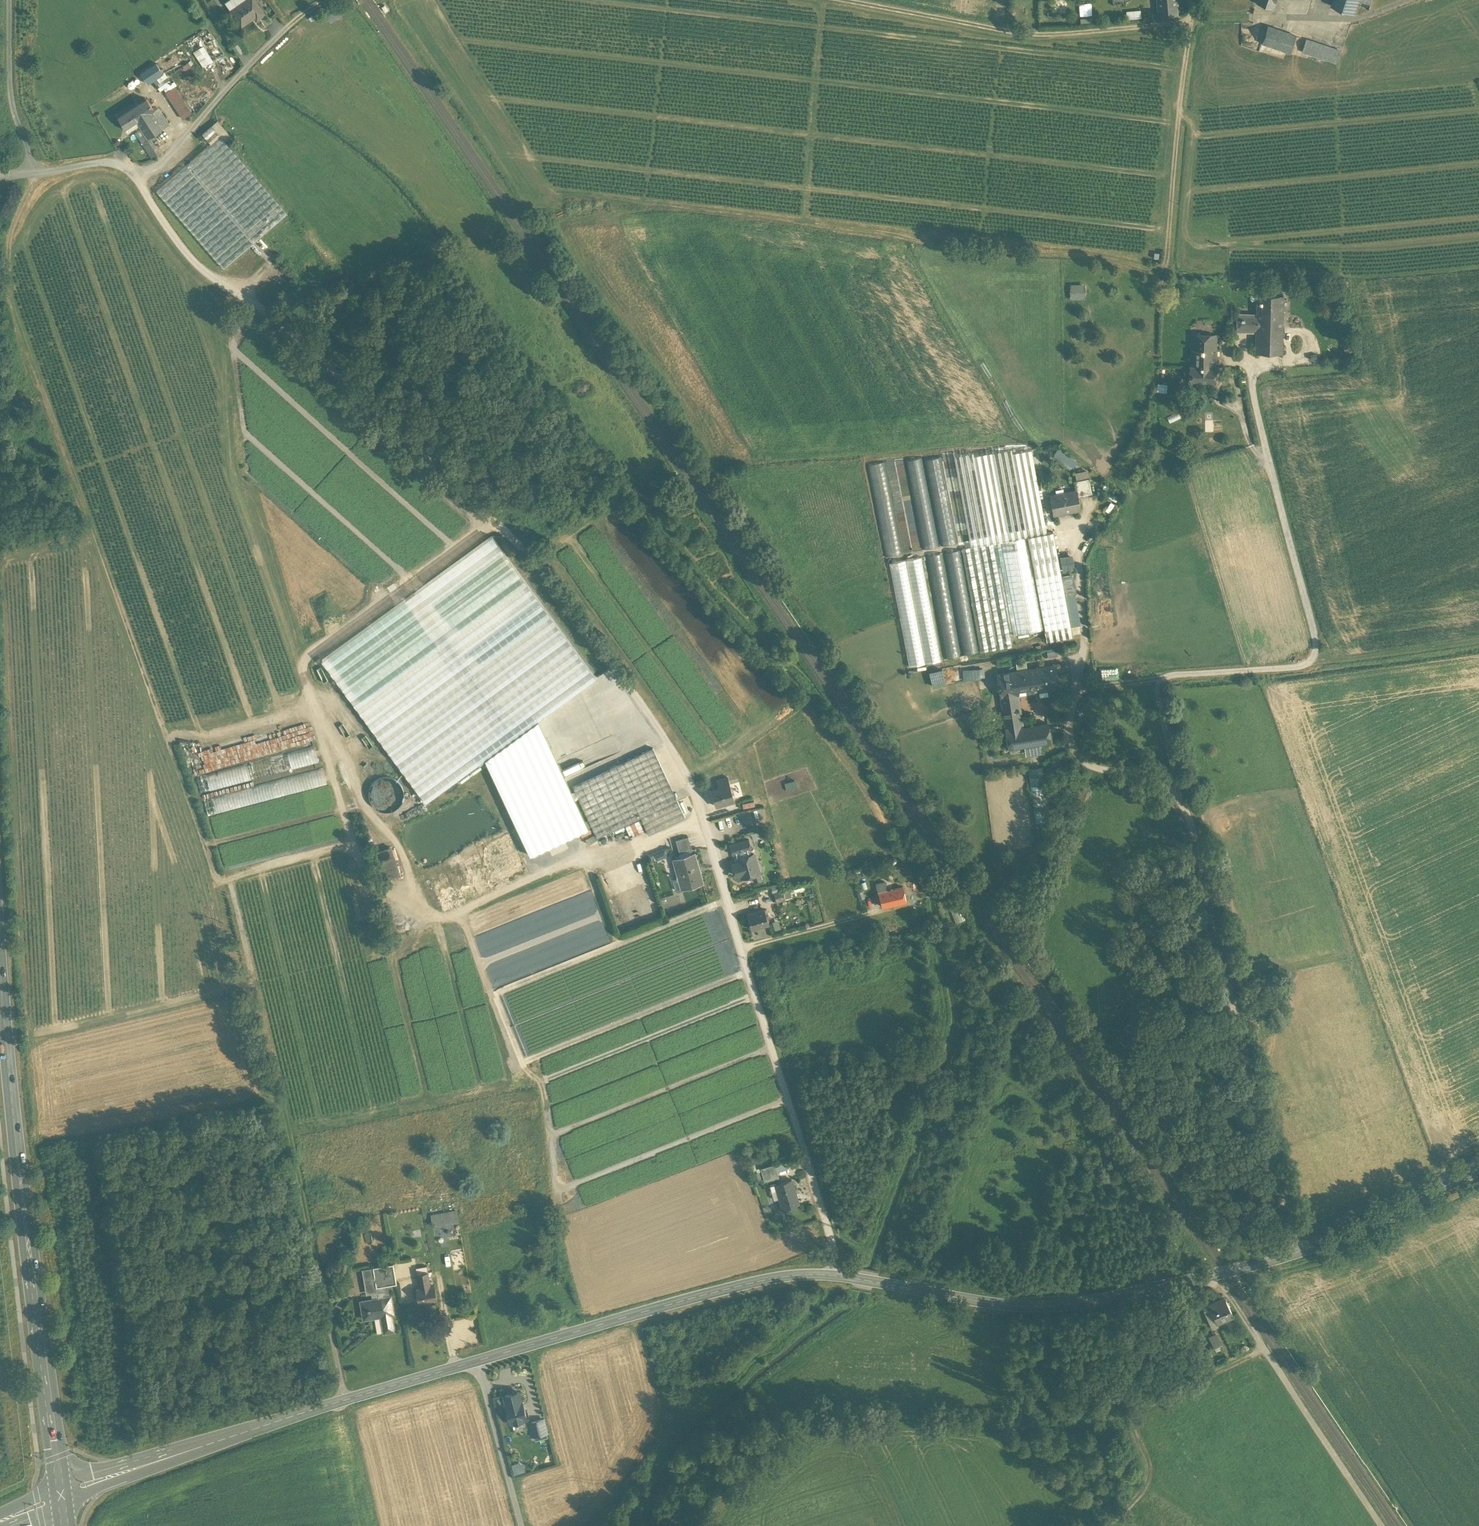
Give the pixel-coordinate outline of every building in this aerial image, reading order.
[(231,10),(246,0),(229,0),(225,2),(231,10)] [(231,10),(240,23),(247,17),(249,20),(255,16),(258,19),(265,13),(256,0),(246,0),(231,10)] [(1256,3),(1273,9),(1276,0),(1257,0),(1256,3)] [(1331,5),(1354,13),(1357,5),(1359,0),(1333,0),(1331,5)] [(1357,5),(1369,9),(1372,0),(1359,0),(1357,5)] [(1297,36),(1267,26),(1261,43),(1291,53),(1297,36)] [(1341,50),(1307,39),(1303,51),(1337,63),(1341,50)] [(192,51),(202,66),(212,59),(201,44),(192,51)] [(155,64),(141,74),(148,84),(164,73),(157,63),(155,64)] [(167,76),(156,83),(160,90),(164,88),(172,83),(172,82),(167,76)] [(172,83),(164,88),(166,92),(175,86),(177,85),(174,81),(172,82),(172,83)] [(192,112),(175,86),(166,92),(183,118),(192,112)] [(154,110),(147,98),(118,116),(127,131),(138,123),(148,138),(150,137),(170,124),(163,114),(157,117),(153,111),(154,110)] [(229,133),(218,121),(213,125),(224,137),(229,133)] [(212,125),(203,134),(211,143),(220,135),(212,125)] [(288,213),(220,135),(211,143),(157,190),(224,268),(288,213)] [(161,153),(150,137),(148,138),(142,142),(153,158),(161,153)] [(1068,283),(1069,298),(1084,297),(1083,282),(1068,283)] [(1283,295),(1257,294),(1256,314),(1256,331),(1255,352),(1282,353),(1283,295)] [(1256,314),(1237,313),(1237,331),(1256,331),(1256,314)] [(1217,335),(1192,334),(1191,366),(1190,366),(1189,381),(1216,383),(1216,367),(1215,367),(1217,335)] [(1071,468),(1077,459),(1057,447),(1052,455),(1071,468)] [(902,551),(918,548),(901,458),(865,464),(884,554),(902,551)] [(906,462),(921,547),(938,544),(923,463),(922,459),(906,462)] [(923,463),(938,544),(955,541),(940,460),(923,463)] [(950,480),(953,497),(1041,482),(1038,465),(950,480)] [(1089,477),(1074,480),(1076,491),(1077,491),(1078,496),(1092,493),(1089,477)] [(1076,491),(1050,496),(1053,514),(1081,509),(1078,496),(1077,491),(1076,491)] [(1045,506),(959,521),(964,548),(1045,533),(1051,531),(1045,506)] [(1012,646),(1010,635),(1062,625),(1045,533),(964,548),(942,552),(961,655),(1012,646)] [(596,678),(492,535),(322,659),(426,802),(485,759),(538,720),(596,678)] [(1063,569),(1076,567),(1073,551),(1060,553),(1063,569)] [(947,658),(961,655),(942,552),(926,554),(947,658)] [(921,556),(888,562),(909,664),(942,657),(921,556)] [(983,661),(962,662),(962,678),(984,677),(983,661)] [(1054,664),(997,673),(1000,697),(1018,694),(1058,688),(1054,664)] [(1018,694),(1000,697),(1005,727),(1023,724),(1018,694)] [(571,791),(538,720),(485,759),(530,855),(589,828),(575,799),(578,797),(575,791),(571,791)] [(1023,724),(1005,727),(1008,748),(1051,741),(1048,722),(1023,726),(1023,724)] [(288,769),(318,761),(313,745),(284,753),(288,769)] [(653,747),(573,785),(575,791),(578,797),(597,838),(641,817),(649,834),(686,817),(653,747)] [(246,763),(199,774),(204,791),(250,779),(246,763)] [(1031,798),(1042,798),(1039,766),(1029,766),(1031,798)] [(323,770),(208,794),(212,810),(326,786),(323,770)] [(374,805),(401,805),(401,783),(394,783),(394,776),(374,776),(374,805)] [(728,777),(717,780),(719,787),(730,784),(728,777)] [(786,790),(797,787),(795,779),(784,782),(786,790)] [(719,787),(711,789),(716,806),(735,800),(730,784),(719,787)] [(688,836),(676,840),(680,854),(692,850),(688,836)] [(748,839),(731,844),(733,853),(748,849),(750,848),(748,839)] [(390,846),(373,852),(383,880),(399,875),(390,846)] [(655,859),(666,855),(664,847),(652,851),(655,859)] [(748,849),(735,852),(738,862),(732,863),(735,875),(741,873),(742,877),(759,872),(754,853),(750,854),(748,849)] [(694,853),(674,859),(678,875),(675,875),(676,877),(674,878),(673,880),(676,890),(702,882),(694,853)] [(904,886),(887,890),(886,887),(877,889),(883,907),(907,901),(904,886)] [(783,890),(774,893),(776,901),(785,898),(783,890)] [(765,909),(747,914),(751,929),(769,924),(765,909)] [(763,937),(762,930),(752,932),(754,938),(763,937)] [(508,1012),(523,1056),(553,1046),(554,1028),(568,1029),(577,1026),(577,1025),(571,1008),(564,1007),(562,1012),(555,1008),(556,1005),(561,1003),(560,999),(557,999),(553,996),(552,1015),(550,1019),(544,1017),(546,1021),(543,1022),(541,1017),(531,1016),(529,1010),(523,1009),(525,1014),(524,1016),(514,1015),(514,1009),(511,1009),(512,1014),(508,1012)] [(775,1163),(760,1167),(764,1181),(779,1177),(775,1163)] [(791,1178),(775,1183),(782,1208),(799,1203),(791,1178)] [(456,1211),(432,1215),(433,1223),(458,1219),(456,1211)] [(448,1225),(434,1226),(436,1245),(448,1244),(447,1236),(455,1235),(454,1228),(448,1229),(448,1225)] [(556,1262),(543,1266),(545,1274),(558,1270),(556,1262)] [(394,1263),(373,1266),(377,1286),(397,1283),(394,1263)] [(427,1264),(416,1266),(417,1273),(428,1271),(427,1264)] [(430,1281),(428,1271),(417,1273),(420,1287),(416,1288),(419,1303),(429,1301),(429,1303),(437,1302),(434,1284),(433,1285),(432,1281),(430,1281)] [(337,1285),(330,1286),(332,1297),(337,1296),(336,1291),(338,1291),(337,1285)] [(391,1295),(361,1300),(364,1318),(381,1315),(384,1331),(395,1330),(392,1313),(394,1313),(391,1295)] [(1226,1300),(1217,1304),(1216,1301),(1209,1304),(1217,1322),(1233,1315),(1226,1300)] [(1213,1347),(1221,1343),(1216,1332),(1208,1335),(1213,1347)] [(521,1398),(513,1400),(514,1401),(506,1403),(511,1422),(511,1421),(525,1418),(526,1417),(521,1398)] [(525,1418),(511,1421),(512,1426),(526,1422),(525,1418)] [(543,1418),(531,1422),(534,1435),(547,1432),(543,1418)] [(522,1460),(511,1463),(513,1472),(524,1470),(522,1460)]
